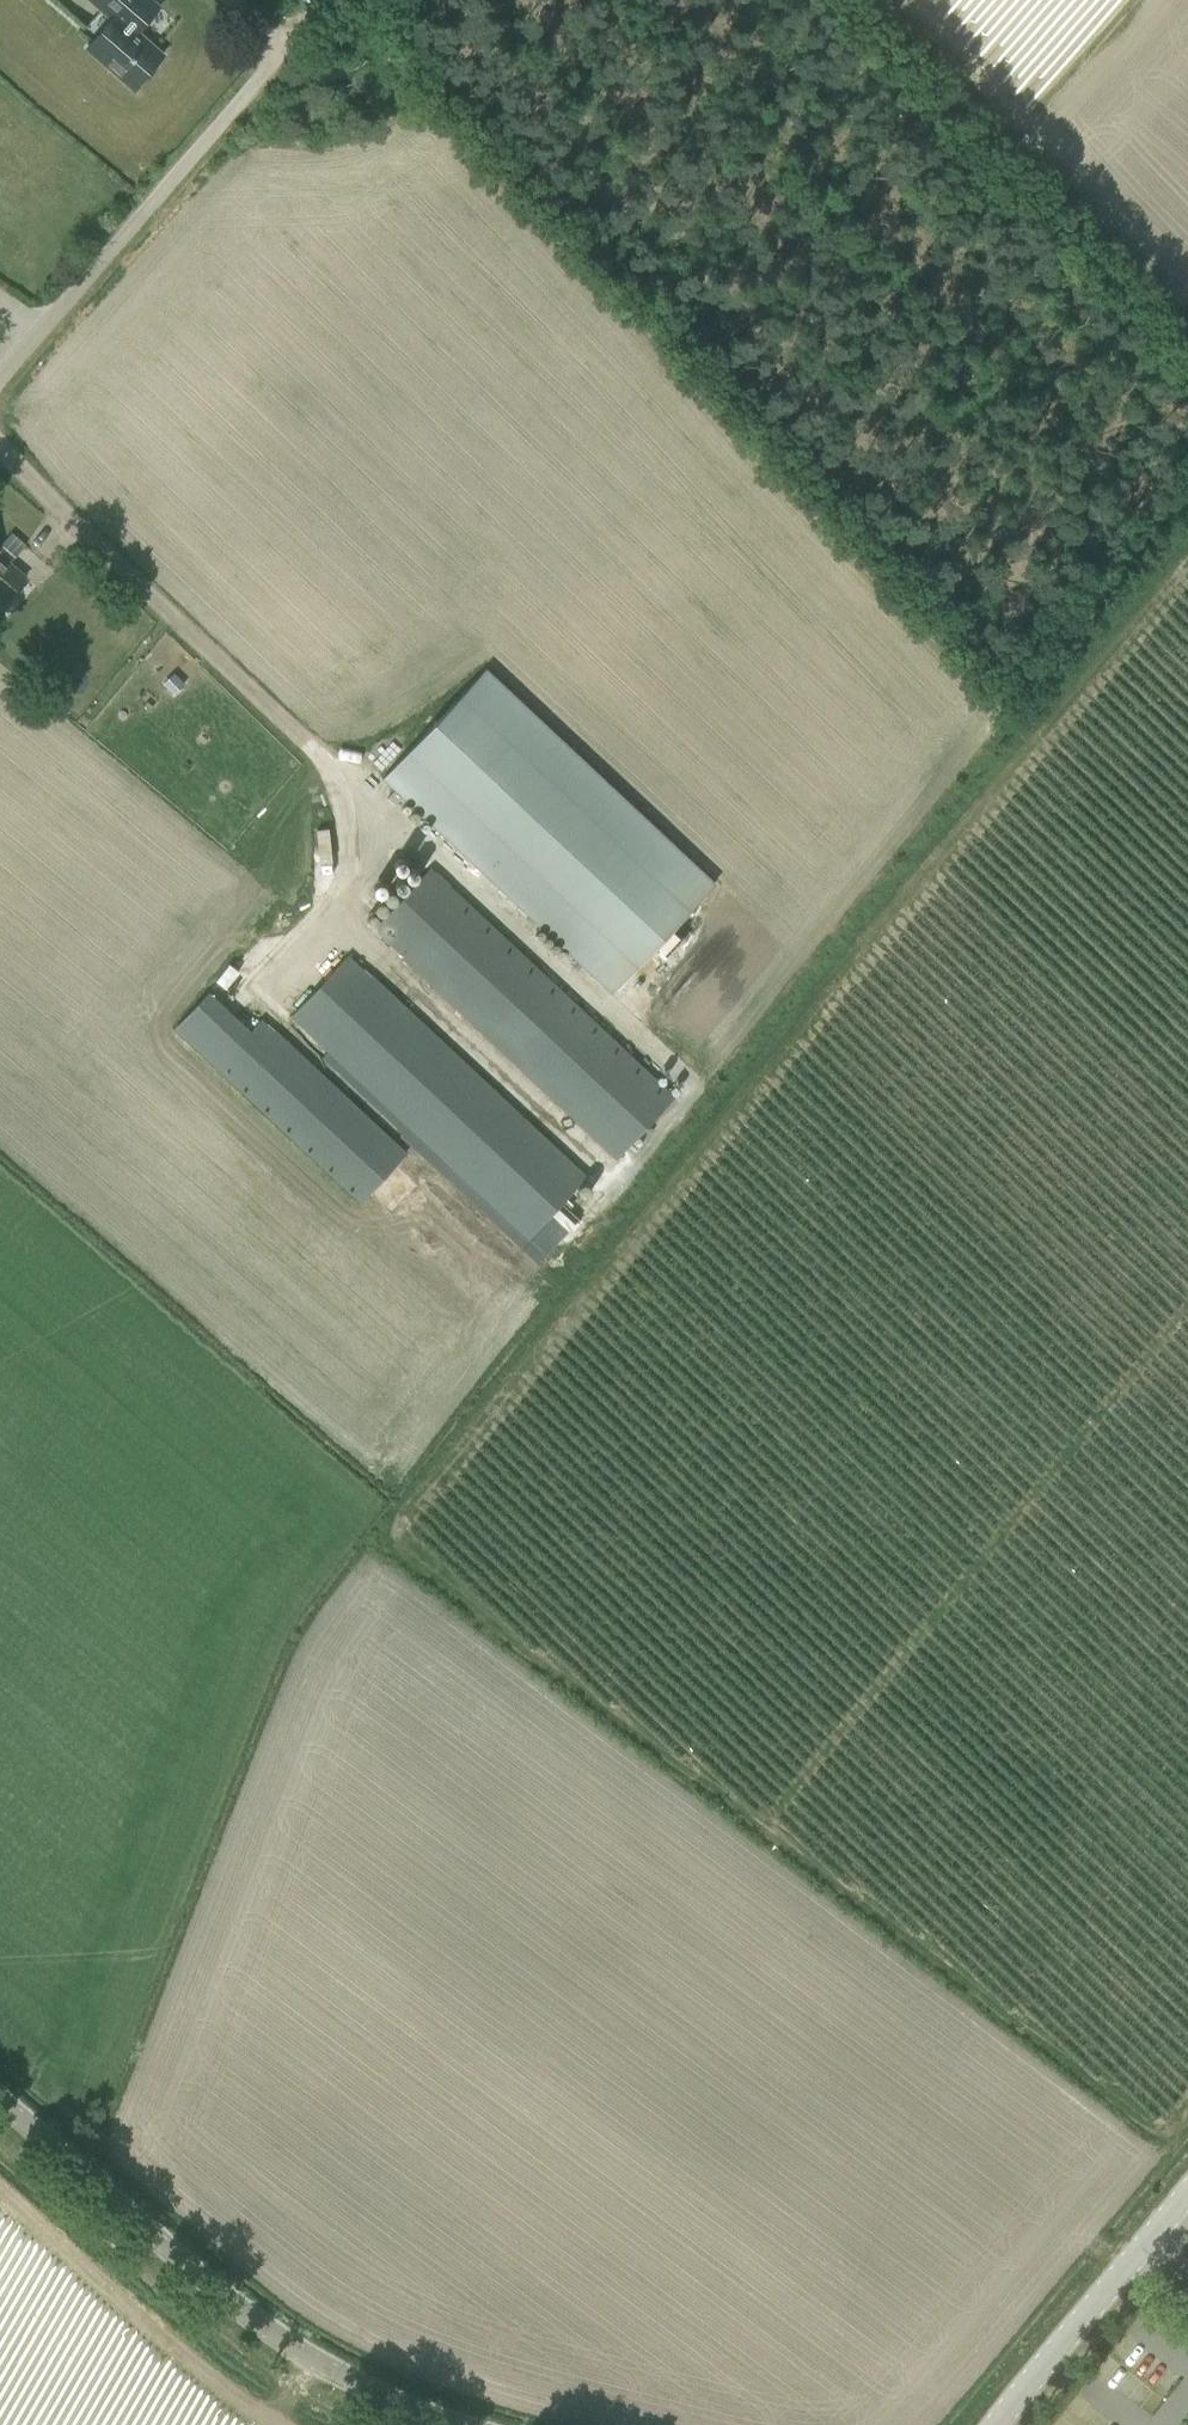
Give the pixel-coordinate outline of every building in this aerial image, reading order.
[(152,0),(94,0),(114,17),(88,47),(134,87),(164,54),(138,32),(159,6),(152,0)] [(7,598),(25,576),(0,554),(0,592),(7,598)] [(613,992),(651,951),(667,934),(679,945),(686,937),(674,926),(715,882),(486,668),(384,777),(613,992)] [(374,927),(618,1156),(675,1096),(431,867),(374,927)] [(292,1015),(422,1137),(529,1237),(585,1177),(348,955),(292,1015)] [(361,1202),(394,1164),(403,1153),(261,1020),(251,1031),(209,992),(176,1027),(361,1202)]
